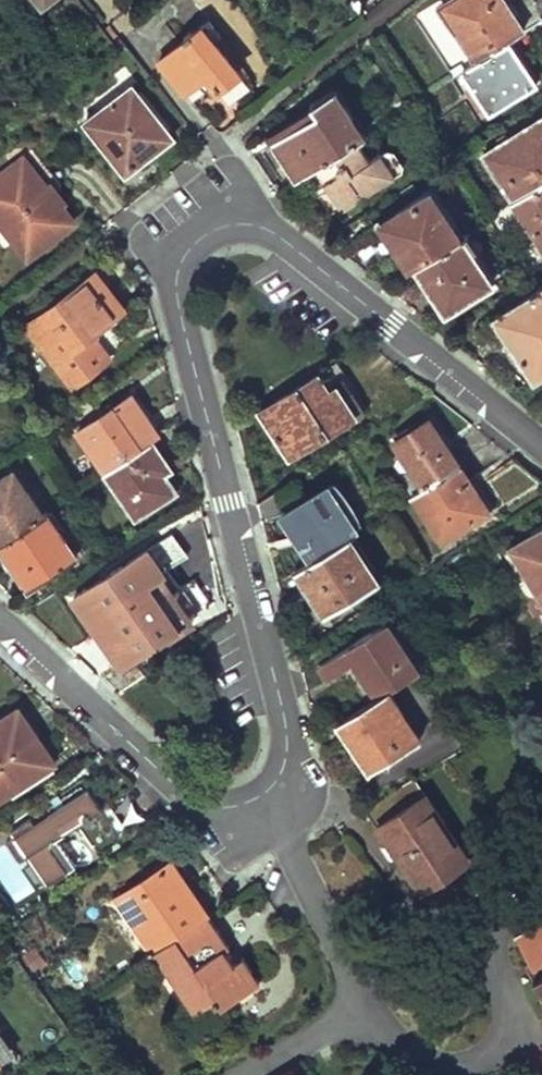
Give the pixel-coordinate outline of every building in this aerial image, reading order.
[(40,10),(53,0),(32,0),(40,10)] [(441,8),(476,62),(505,44),(518,34),(505,14),(510,11),(504,1),(503,0),(454,0),(441,8)] [(187,41),(159,62),(179,87),(184,93),(207,77),(227,103),(238,95),(250,86),(216,41),(222,37),(211,22),(195,34),(192,31),(185,37),(187,41)] [(476,62),(463,71),(490,112),(532,84),(521,67),(505,44),(476,62)] [(171,136),(131,86),(86,123),(114,159),(121,154),(132,166),(152,150),(171,136)] [(308,118),(272,141),(285,163),(295,180),(306,172),(356,141),(363,136),(334,90),(312,105),(318,116),(310,122),(308,118)] [(485,156),(513,201),(541,182),(541,118),(485,156)] [(369,160),(356,141),(306,172),(318,189),(325,184),(331,193),(341,209),(356,199),(358,190),(368,192),(394,174),(381,153),(369,160)] [(0,175),(0,226),(26,259),(72,222),(26,164),(13,165),(0,175)] [(513,201),(541,244),(541,182),(513,201)] [(459,237),(429,192),(379,224),(397,253),(408,271),(413,268),(459,237)] [(478,248),(467,231),(459,237),(413,268),(428,290),(432,297),(436,294),(448,312),(491,282),(470,253),(478,248)] [(109,290),(96,274),(28,325),(73,386),(110,357),(90,332),(123,307),(109,290)] [(496,317),(536,377),(541,372),(541,286),(496,317)] [(320,373),(260,412),(273,431),(289,457),(356,415),(336,384),(330,388),(320,373)] [(143,414),(131,395),(77,431),(103,471),(148,442),(157,436),(143,414)] [(441,440),(428,419),(394,441),(422,486),(457,464),(441,440)] [(148,442),(103,471),(134,517),(168,495),(155,477),(168,469),(162,461),(148,442)] [(422,486),(412,492),(442,538),(488,509),(471,485),(457,464),(422,486)] [(41,513),(24,487),(15,493),(4,476),(0,478),(0,540),(41,513)] [(283,514),(311,558),(346,535),(357,528),(329,485),(305,498),(293,481),(257,503),(262,520),(283,514)] [(30,585),(74,556),(44,510),(41,513),(0,540),(0,549),(12,566),(16,563),(30,585)] [(511,547),(539,593),(541,591),(541,528),(511,547)] [(311,558),(296,568),(307,585),(326,614),(377,581),(346,535),(311,558)] [(159,572),(144,550),(72,597),(92,628),(98,638),(107,632),(125,659),(173,626),(144,583),(159,572)] [(527,600),(536,615),(541,611),(541,591),(539,593),(527,600)] [(416,670),(384,621),(318,665),(326,678),(354,661),(376,695),(385,689),(416,670)] [(376,695),(337,720),(360,757),(366,765),(386,753),(389,758),(419,738),(385,689),(376,695)] [(0,719),(0,795),(8,789),(5,784),(48,755),(33,731),(25,719),(20,723),(12,711),(0,719)] [(440,814),(413,776),(363,807),(400,861),(419,888),(460,860),(432,819),(440,814)] [(25,856),(46,885),(75,865),(56,836),(77,822),(97,850),(126,831),(105,800),(96,806),(80,783),(61,795),(65,801),(57,805),(54,801),(47,805),(51,810),(34,822),(30,818),(9,832),(12,836),(6,840),(19,860),(25,856)] [(171,859),(115,897),(152,951),(206,913),(194,893),(188,897),(178,881),(184,877),(171,859)] [(206,913),(152,951),(193,1010),(215,996),(221,1004),(258,979),(241,954),(233,960),(224,947),(229,943),(206,913)] [(513,933),(532,964),(541,959),(541,918),(513,933)] [(532,964),(527,967),(533,979),(541,974),(541,959),(532,964)] [(533,979),(541,996),(541,974),(533,979)] [(12,1051),(0,1035),(0,1059),(12,1051)]
